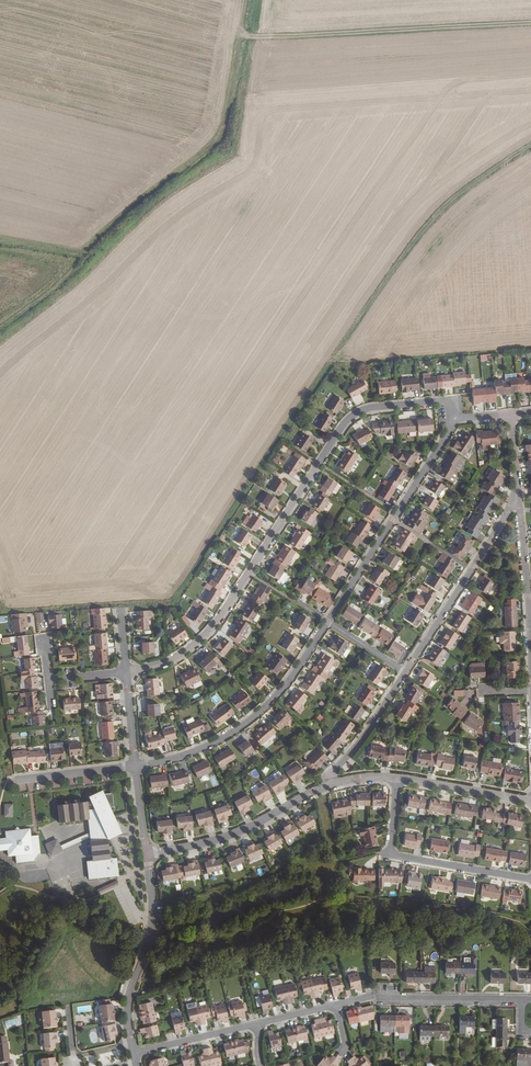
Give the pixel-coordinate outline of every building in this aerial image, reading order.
[(452,375),(453,386),(458,385),(458,384),(460,384),(465,383),(465,382),(471,382),(470,374),(464,375),(464,372),(452,373),(452,375)] [(441,376),(442,388),(453,386),(452,375),(441,376)] [(423,378),(424,389),(436,388),(435,377),(423,378)] [(400,380),(402,393),(409,392),(409,390),(418,390),(417,378),(400,380)] [(516,379),(517,391),(522,391),(522,390),(524,389),(524,392),(528,392),(527,381),(524,381),(523,378),(516,379)] [(512,392),(517,391),(516,379),(509,379),(509,383),(505,383),(506,394),(510,393),(510,391),(512,390),(512,392)] [(346,389),(351,398),(367,389),(362,380),(346,389)] [(377,382),(379,394),(392,393),(391,392),(396,392),(395,380),(377,382)] [(494,388),(495,394),(500,393),(500,392),(502,391),(502,394),(506,394),(505,383),(501,384),(501,380),(494,381),(494,388)] [(491,402),(496,402),(495,394),(494,388),(483,389),(484,401),(489,401),(489,399),(491,399),(491,402)] [(472,390),(473,404),(477,404),(477,401),(479,400),(479,402),(484,401),(483,389),(472,390)] [(336,414),(344,401),(335,395),(326,408),(336,414)] [(315,427),(324,433),(331,422),(330,421),(332,418),(324,413),(315,427)] [(396,422),(397,433),(417,432),(416,419),(411,419),(412,420),(396,422)] [(417,432),(433,431),(432,419),(420,420),(420,419),(416,419),(417,432)] [(372,424),(375,433),(380,433),(380,434),(386,433),(388,433),(388,435),(393,434),(392,421),(379,422),(379,423),(372,424)] [(353,435),(359,445),(369,439),(368,439),(372,437),(368,429),(364,431),(363,429),(353,435)] [(500,443),(498,429),(494,430),(494,433),(492,433),(492,431),(487,432),(488,444),(500,443)] [(480,431),(475,432),(477,445),(488,444),(487,432),(482,433),(482,434),(480,434),(480,431)] [(464,455),(473,442),(473,437),(465,432),(459,442),(455,449),(464,455)] [(295,446),(304,452),(313,439),(303,433),(295,446)] [(347,473),(358,456),(347,449),(344,454),(345,454),(337,466),(347,473)] [(399,461),(409,467),(413,461),(414,462),(418,455),(410,450),(409,450),(407,452),(405,451),(403,454),(399,461)] [(298,470),(299,471),(306,459),(295,452),(293,456),(303,462),(298,470)] [(283,472),(292,478),(295,474),(298,470),(303,462),(293,456),(285,468),(283,472)] [(438,474),(452,483),(457,475),(444,466),(438,474)] [(395,487),(396,487),(398,484),(399,485),(407,473),(405,472),(398,468),(396,467),(389,478),(389,477),(386,481),(395,487)] [(497,490),(499,487),(501,483),(499,482),(500,480),(501,480),(504,476),(493,469),(486,478),(490,481),(487,484),(484,482),(480,488),(490,494),(487,497),(484,495),(480,501),(476,507),(480,509),(477,513),(479,513),(476,517),(473,515),(465,527),(469,529),(466,532),(476,538),(478,535),(476,533),(477,531),(478,532),(483,524),(482,523),(483,521),(486,523),(488,519),(487,518),(489,515),(487,513),(488,512),(489,512),(494,504),(493,503),(495,501),(497,503),(499,500),(492,495),(494,491),(493,490),(494,488),(497,490)] [(278,496),(286,483),(276,477),(268,489),(278,496)] [(328,496),(336,483),(328,477),(320,490),(322,492),(328,496)] [(378,495),(387,501),(394,491),(393,490),(395,487),(386,481),(385,480),(382,484),(384,485),(378,495)] [(429,490),(438,496),(444,486),(435,480),(429,490)] [(258,500),(261,503),(267,493),(265,492),(263,494),(262,493),(258,500)] [(261,503),(271,510),(275,504),(276,504),(279,501),(267,493),(261,503)] [(322,511),(329,500),(326,499),(320,495),(319,494),(312,505),(322,511)] [(422,504),(432,510),(438,501),(428,495),(425,498),(426,499),(422,504)] [(377,513),(380,509),(369,502),(361,513),(374,522),(378,516),(376,515),(377,513)] [(406,525),(416,532),(420,526),(424,529),(429,521),(425,518),(427,514),(416,507),(411,515),(412,515),(406,525)] [(300,519),(309,525),(317,513),(310,509),(308,512),(306,511),(303,515),(300,519)] [(259,525),(263,521),(253,515),(246,526),(255,532),(259,525)] [(362,539),(370,527),(368,526),(363,522),(361,521),(353,533),(362,539)] [(288,544),(299,550),(310,533),(297,524),(294,527),(297,529),(288,544)] [(394,546),(403,552),(409,542),(412,538),(408,536),(410,532),(403,528),(397,537),(398,539),(397,541),(394,546)] [(234,541),(244,547),(252,535),(242,529),(234,541)] [(346,541),(356,547),(359,542),(360,543),(362,539),(353,533),(351,532),(346,541)] [(412,538),(409,542),(413,544),(417,537),(410,532),(408,536),(412,538)] [(470,545),(472,541),(461,534),(457,540),(460,542),(458,545),(467,551),(470,548),(467,546),(468,544),(470,545)] [(275,560),(286,566),(295,552),(285,545),(279,556),(278,555),(275,560)] [(449,553),(460,560),(463,556),(461,555),(463,554),(465,555),(467,551),(458,545),(456,549),(453,547),(449,553)] [(336,556),(346,563),(350,556),(351,557),(353,553),(342,547),(341,548),(336,556)] [(382,562),(392,569),(399,559),(388,551),(385,555),(386,556),(382,562)] [(234,565),(235,563),(236,564),(239,559),(229,553),(222,563),(232,569),(234,565)] [(437,568),(447,575),(454,565),(453,564),(455,561),(446,555),(444,557),(437,568)] [(325,575),(334,581),(341,571),(342,571),(344,568),(328,557),(325,562),(331,566),(325,575)] [(271,569),(268,573),(278,580),(278,579),(282,582),(287,574),(283,572),(283,571),(286,566),(275,560),(270,568),(271,569)] [(212,580),(223,587),(226,582),(225,582),(226,580),(231,573),(220,566),(212,580)] [(369,579),(379,585),(385,576),(386,576),(388,572),(378,566),(376,570),(375,569),(369,579)] [(437,591),(444,580),(434,574),(427,584),(437,591)] [(476,588),(487,595),(494,584),(488,580),(483,576),(482,576),(480,580),(481,580),(476,588)] [(301,588),(300,589),(303,591),(305,592),(304,593),(308,595),(309,594),(312,596),(318,588),(321,582),(317,579),(314,584),(307,579),(303,584),(301,588)] [(202,601),(212,608),(221,593),(206,583),(205,585),(208,588),(207,589),(209,590),(202,601)] [(250,598),(259,604),(260,604),(262,601),(263,602),(271,589),(262,583),(258,588),(254,595),(253,594),(250,598)] [(369,603),(371,605),(380,591),(371,585),(366,592),(367,592),(363,600),(369,603)] [(417,606),(426,612),(430,607),(429,606),(434,598),(436,594),(421,585),(419,589),(425,593),(417,606)] [(312,596),(312,597),(324,606),(325,605),(329,607),(334,599),(330,597),(330,596),(318,588),(312,596)] [(462,608),(472,614),(482,598),(472,592),(462,608)] [(189,619),(198,625),(208,610),(193,600),(191,604),(196,607),(189,619)] [(248,605),(257,611),(259,606),(258,605),(251,601),(248,605)] [(241,615),(252,621),(258,611),(257,611),(248,605),(246,604),(244,609),(245,609),(241,615)] [(348,605),(341,615),(352,622),(351,623),(355,625),(362,615),(348,605)] [(516,627),(516,605),(504,606),(505,627),(516,627)] [(93,614),(94,629),(107,628),(106,619),(105,619),(104,608),(91,609),(91,614),(93,614)] [(406,620),(416,626),(423,614),(414,608),(406,620)] [(136,617),(137,630),(149,629),(148,617),(150,617),(150,610),(136,611),(137,617),(136,617)] [(50,623),(50,629),(62,628),(61,614),(60,614),(60,611),(48,612),(49,615),(48,615),(48,621),(49,621),(50,623)] [(10,614),(13,632),(26,631),(25,627),(25,625),(27,625),(26,613),(10,614)] [(293,626),(302,632),(305,628),(304,627),(306,624),(310,619),(301,613),(293,626)] [(451,626),(461,632),(469,619),(460,613),(455,622),(454,622),(451,626)] [(229,635),(239,641),(249,625),(238,618),(236,622),(237,623),(229,635)] [(365,618),(359,628),(372,636),(378,627),(378,626),(365,618)] [(174,644),(187,635),(180,625),(167,634),(174,644)] [(378,627),(372,636),(376,638),(375,639),(379,641),(380,640),(382,642),(387,645),(393,635),(382,628),(381,629),(378,627)] [(439,643),(449,650),(457,638),(458,635),(448,629),(439,643)] [(503,650),(515,650),(514,635),(515,635),(515,631),(502,631),(502,635),(499,635),(499,643),(503,643),(503,650)] [(94,634),(95,649),(106,648),(107,648),(106,633),(94,634)] [(281,647),(291,653),(295,648),(293,647),(295,644),(298,639),(289,633),(281,647)] [(14,652),(14,657),(27,655),(27,651),(28,651),(26,635),(1,638),(2,643),(17,642),(18,651),(14,652)] [(329,648),(341,656),(342,655),(345,658),(350,650),(346,648),(349,643),(338,636),(334,643),(332,643),(329,648)] [(214,648),(224,656),(233,645),(224,637),(214,648)] [(393,641),(388,650),(398,657),(404,648),(393,641)] [(142,647),(142,653),(154,652),(153,642),(140,643),(140,647),(142,647)] [(427,659),(437,666),(446,652),(437,646),(434,650),(433,650),(427,659)] [(76,659),(75,647),(57,649),(59,661),(76,659)] [(94,650),(96,666),(107,664),(106,648),(95,649),(94,650)] [(199,664),(206,672),(215,663),(216,664),(217,664),(220,667),(223,664),(211,651),(207,654),(208,655),(199,664)] [(276,675),(284,663),(283,663),(286,659),(276,652),(266,667),(276,675)] [(316,674),(322,677),(324,673),(326,674),(335,660),(325,654),(316,668),(319,669),(316,674)] [(19,669),(20,674),(21,674),(33,672),(33,668),(35,668),(34,657),(23,659),(25,668),(19,669)] [(518,671),(518,661),(505,661),(506,678),(517,677),(517,671),(518,671)] [(367,679),(376,685),(378,681),(379,682),(382,677),(384,675),(384,676),(387,670),(376,663),(367,679)] [(469,668),(469,678),(484,677),(484,667),(469,668)] [(180,675),(186,687),(200,680),(194,668),(180,675)] [(416,681),(426,688),(434,676),(423,669),(420,674),(421,675),(419,676),(416,681)] [(259,690),(268,679),(259,671),(249,682),(259,690)] [(301,687),(313,695),(314,693),(313,692),(322,677),(316,674),(311,671),(308,675),(309,676),(304,682),(301,687)] [(24,678),(25,688),(37,687),(36,676),(34,676),(33,672),(21,674),(21,678),(24,678)] [(146,679),(147,696),(159,695),(158,678),(146,679)] [(96,695),(97,699),(113,697),(112,693),(112,694),(111,689),(111,683),(99,684),(100,694),(96,695)] [(355,699),(366,706),(368,702),(369,703),(375,693),(373,692),(371,690),(373,688),(368,685),(366,687),(364,686),(359,695),(358,695),(355,699)] [(408,700),(414,704),(423,691),(418,687),(416,689),(412,686),(411,686),(406,694),(407,695),(405,698),(408,700)] [(286,703),(296,711),(307,696),(298,689),(286,703)] [(246,704),(245,702),(250,699),(244,692),(231,701),(236,709),(240,706),(241,707),(246,704)] [(216,694),(212,697),(217,703),(221,700),(216,694)] [(32,712),(38,711),(38,706),(37,695),(25,696),(26,707),(21,708),(22,713),(32,712)] [(62,699),(63,710),(81,708),(79,698),(75,698),(62,699)] [(452,698),(446,706),(453,711),(452,713),(460,719),(466,711),(459,705),(460,704),(452,698)] [(395,715),(405,721),(412,710),(416,712),(419,708),(414,704),(408,700),(405,704),(401,702),(397,710),(398,711),(395,715)] [(99,702),(101,716),(113,715),(113,708),(112,708),(111,701),(99,702)] [(518,722),(520,722),(519,702),(511,703),(504,703),(503,703),(503,721),(508,721),(518,722)] [(147,709),(148,716),(158,715),(160,715),(159,703),(145,705),(146,709),(147,709)] [(356,722),(364,710),(355,703),(347,715),(356,722)] [(231,716),(224,706),(210,716),(217,726),(231,716)] [(32,712),(33,726),(44,725),(44,719),(43,714),(42,714),(42,710),(38,711),(32,712)] [(271,721),(279,729),(290,719),(281,710),(275,715),(276,716),(274,718),(271,721)] [(483,721),(470,712),(463,722),(476,731),(483,721)] [(341,742),(342,742),(354,725),(344,718),(333,735),(341,742)] [(183,726),(188,738),(192,736),(192,735),(204,730),(205,732),(210,729),(207,724),(206,724),(203,725),(201,721),(200,719),(183,726)] [(100,722),(102,739),(105,738),(113,738),(114,738),(113,721),(100,722)] [(521,734),(521,725),(518,725),(518,722),(508,721),(508,725),(507,726),(507,735),(510,735),(510,743),(518,743),(518,735),(521,734)] [(254,735),(261,744),(264,747),(265,747),(269,744),(270,742),(267,739),(276,732),(268,723),(265,726),(254,735)] [(162,730),(164,741),(176,738),(173,727),(161,730),(162,730)] [(146,738),(148,749),(161,745),(161,743),(165,743),(164,741),(162,730),(158,731),(159,735),(151,737),(150,733),(149,732),(145,733),(146,738)] [(323,745),(332,753),(341,742),(333,735),(332,734),(323,745)] [(238,746),(245,756),(253,750),(246,739),(242,742),(243,743),(238,746)] [(104,742),(105,757),(117,756),(116,746),(118,746),(117,741),(113,741),(106,742),(104,742)] [(68,744),(69,756),(82,754),(80,742),(68,744)] [(370,745),(368,757),(382,759),(382,760),(387,761),(387,760),(389,751),(384,750),(384,747),(370,745)] [(49,749),(50,761),(65,759),(63,747),(49,749)] [(214,757),(220,767),(236,758),(230,748),(226,750),(214,757)] [(389,751),(387,760),(392,761),(392,760),(403,762),(405,750),(394,748),(394,750),(389,749),(389,751)] [(307,761),(314,769),(327,757),(319,749),(307,761)] [(11,752),(13,764),(20,763),(27,762),(27,763),(31,763),(31,762),(30,752),(30,751),(28,751),(26,751),(26,750),(11,752)] [(30,752),(31,762),(35,762),(39,762),(45,762),(44,750),(32,752),(30,752)] [(418,752),(415,764),(428,766),(429,766),(433,766),(435,753),(431,753),(430,754),(418,752)] [(437,753),(435,765),(441,766),(441,768),(452,771),(454,759),(443,756),(443,754),(437,753)] [(464,755),(463,767),(475,769),(476,757),(464,755)] [(307,768),(311,772),(314,769),(307,761),(305,759),(304,760),(310,766),(307,768)] [(192,767),(197,778),(211,771),(206,760),(192,767)] [(288,765),(291,769),(299,764),(296,760),(288,765)] [(481,761),(479,771),(487,773),(487,775),(493,776),(493,774),(500,776),(500,773),(501,767),(502,764),(481,761)] [(300,775),(304,773),(299,764),(291,769),(286,772),(294,784),(300,780),(299,778),(301,777),(300,775)] [(503,774),(502,779),(507,780),(507,781),(512,782),(512,780),(515,781),(521,782),(522,772),(509,769),(510,767),(505,766),(504,768),(503,774)] [(189,782),(186,770),(170,774),(173,786),(189,782)] [(149,776),(151,788),(167,786),(166,773),(161,774),(161,775),(149,776)] [(268,783),(275,795),(282,791),(281,790),(283,788),(282,786),(287,784),(286,783),(289,781),(284,774),(282,776),(281,775),(275,779),(268,783)] [(214,775),(209,778),(214,787),(219,785),(214,775)] [(252,792),(257,801),(261,799),(263,801),(265,799),(265,801),(272,797),(265,785),(258,789),(252,792)] [(373,793),(372,805),(385,806),(385,792),(381,792),(381,793),(378,793),(373,793)] [(64,804),(57,805),(59,823),(89,819),(89,818),(95,818),(95,821),(91,830),(91,832),(91,836),(92,841),(90,841),(92,861),(88,861),(90,879),(101,878),(108,875),(108,877),(117,876),(116,865),(114,865),(113,861),(113,860),(112,859),(111,859),(109,859),(108,852),(111,851),(111,844),(108,845),(107,840),(107,836),(117,831),(111,817),(113,816),(109,807),(114,807),(112,793),(92,796),(94,799),(91,800),(91,801),(79,802),(79,799),(74,800),(74,803),(70,804),(69,801),(64,801),(64,804)] [(350,799),(350,805),(369,805),(369,793),(365,793),(365,795),(360,795),(356,795),(356,796),(349,796),(350,799)] [(248,806),(252,804),(247,795),(234,802),(240,814),(247,811),(246,809),(248,808),(248,806)] [(409,795),(407,806),(420,808),(419,814),(423,815),(426,797),(409,795)] [(430,798),(428,810),(439,812),(439,813),(445,814),(447,803),(441,802),(442,800),(430,798)] [(331,803),(333,815),(346,813),(347,815),(351,815),(350,805),(350,799),(339,801),(339,802),(331,803)] [(456,803),(454,815),(471,818),(472,814),(476,815),(478,807),(456,803)] [(227,816),(231,814),(228,805),(213,810),(218,823),(226,821),(225,819),(227,818),(227,816)] [(483,807),(481,818),(494,820),(493,822),(502,823),(503,814),(495,813),(496,810),(483,807)] [(195,815),(198,825),(203,824),(203,826),(206,825),(206,827),(214,825),(210,811),(195,815)] [(502,823),(514,825),(514,826),(521,827),(523,816),(516,815),(513,814),(508,813),(503,812),(503,814),(502,823)] [(315,824),(310,815),(305,817),(304,815),(302,816),(301,815),(295,819),(302,831),(315,824)] [(117,831),(107,836),(107,840),(122,833),(114,816),(113,816),(111,817),(117,831)] [(176,818),(177,828),(182,827),(183,829),(185,829),(185,831),(193,830),(191,816),(176,818)] [(156,822),(157,832),(162,831),(163,833),(165,833),(165,835),(173,834),(171,820),(156,822)] [(285,829),(280,832),(285,841),(285,840),(291,837),(298,833),(292,821),(285,824),(285,826),(283,827),(285,829)] [(365,847),(377,844),(374,831),(375,831),(374,826),(358,829),(360,836),(363,835),(365,847)] [(0,839),(0,850),(7,849),(8,856),(15,855),(16,863),(35,860),(35,859),(39,854),(40,854),(38,836),(31,836),(30,829),(20,830),(18,832),(19,834),(17,834),(17,832),(14,831),(5,831),(6,838),(0,839)] [(268,839),(263,842),(269,851),(282,843),(275,831),(268,834),(269,836),(267,837),(268,839)] [(91,832),(60,846),(62,850),(91,836),(91,832)] [(406,833),(403,845),(415,847),(415,845),(419,846),(421,834),(417,834),(416,835),(406,833)] [(60,846),(57,838),(45,844),(50,857),(62,851),(62,850),(60,846)] [(447,852),(449,841),(431,839),(429,850),(447,852)] [(263,853),(259,844),(254,846),(253,844),(251,845),(250,843),(243,846),(249,859),(263,853)] [(460,843),(457,855),(474,858),(474,856),(478,857),(480,845),(476,844),(476,846),(460,843)] [(226,857),(230,867),(235,865),(238,871),(243,869),(240,863),(244,861),(239,848),(231,851),(232,853),(230,853),(230,855),(226,857)] [(500,860),(502,850),(486,848),(484,859),(492,861),(493,859),(500,860)] [(524,866),(526,854),(510,852),(508,864),(524,866)] [(204,862),(207,872),(213,871),(214,875),(222,874),(219,859),(214,860),(214,858),(211,859),(207,859),(207,861),(204,862)] [(180,877),(180,879),(185,878),(185,877),(200,874),(197,860),(189,861),(190,863),(187,864),(188,866),(183,867),(183,865),(178,866),(180,877)] [(161,871),(163,881),(180,877),(178,866),(177,864),(175,865),(175,864),(167,866),(168,867),(165,868),(166,870),(161,871)] [(349,870),(349,874),(353,874),(353,875),(353,881),(367,880),(375,880),(374,870),(367,870),(367,869),(361,869),(358,869),(358,868),(353,868),(353,869),(349,870)] [(378,868),(379,887),(383,887),(383,882),(397,882),(397,883),(401,883),(403,870),(397,871),(397,870),(383,870),(383,868),(378,868)] [(419,888),(422,875),(417,875),(415,875),(416,872),(409,871),(406,886),(419,888)] [(430,888),(447,891),(447,890),(449,882),(449,880),(445,880),(445,879),(438,878),(432,877),(431,885),(430,888)] [(473,895),(475,883),(458,879),(456,892),(473,895)] [(109,889),(119,885),(117,880),(107,885),(109,889)] [(499,899),(501,887),(482,884),(480,896),(499,899)] [(504,889),(502,901),(506,902),(507,899),(520,902),(522,891),(508,889),(508,890),(504,889)] [(474,973),(474,969),(476,969),(476,956),(469,956),(469,963),(460,963),(459,973),(474,973)] [(394,973),(394,963),(380,962),(380,973),(394,973)] [(459,973),(460,963),(445,962),(445,973),(459,973)] [(434,983),(434,967),(424,966),(424,972),(419,972),(419,982),(434,983)] [(419,982),(419,972),(405,972),(405,982),(419,982)] [(505,983),(505,973),(490,972),(490,983),(505,983)] [(362,990),(358,973),(347,975),(351,989),(354,988),(356,987),(357,989),(357,991),(362,990)] [(518,973),(518,983),(530,984),(530,973),(518,973)] [(323,990),(320,977),(301,982),(304,994),(307,994),(309,993),(310,995),(311,998),(319,996),(318,993),(318,991),(320,990),(323,990)] [(343,991),(339,977),(329,980),(333,996),(338,995),(337,994),(337,992),(339,991),(343,991)] [(297,996),(294,984),(275,988),(277,1001),(283,999),(284,1005),(293,1003),(292,997),(297,996)] [(272,1007),(269,994),(259,997),(263,1013),(267,1012),(266,1009),(272,1007)] [(102,1005),(99,1005),(101,1021),(114,1020),(114,1015),(115,1015),(115,1014),(115,1013),(115,1012),(114,1011),(114,1010),(113,1010),(112,1003),(109,1004),(109,999),(101,1000),(102,1005)] [(242,1004),(241,1001),(231,1003),(234,1015),(234,1017),(238,1016),(240,1015),(241,1017),(241,1019),(245,1017),(244,1011),(242,1004)] [(156,1021),(151,1002),(138,1005),(139,1008),(138,1009),(141,1021),(142,1020),(143,1024),(156,1021)] [(228,1021),(224,1005),(215,1007),(214,1004),(210,1005),(213,1016),(216,1016),(218,1021),(221,1020),(223,1019),(224,1021),(224,1022),(228,1021)] [(210,1017),(207,1005),(187,1010),(190,1022),(194,1021),(196,1020),(196,1022),(197,1026),(205,1024),(205,1020),(204,1018),(206,1018),(210,1017)] [(373,1019),(373,1006),(361,1008),(361,1007),(349,1010),(349,1011),(346,1012),(349,1025),(373,1019)] [(55,1011),(42,1012),(43,1028),(57,1027),(56,1023),(57,1022),(58,1021),(58,1020),(57,1018),(56,1018),(55,1011)] [(185,1028),(181,1015),(171,1018),(175,1034),(180,1033),(179,1032),(179,1030),(181,1029),(185,1028)] [(394,1027),(394,1016),(380,1016),(380,1032),(390,1032),(390,1027),(394,1027)] [(408,1026),(409,1016),(394,1016),(394,1027),(408,1026)] [(473,1027),(474,1017),(459,1017),(459,1033),(465,1033),(465,1027),(473,1027)] [(334,1033),(331,1020),(327,1021),(326,1018),(314,1021),(315,1024),(311,1025),(314,1038),(334,1033)] [(506,1033),(507,1019),(496,1019),(496,1020),(496,1029),(496,1033),(506,1033)] [(115,1024),(101,1027),(105,1041),(114,1039),(113,1034),(115,1034),(115,1031),(117,1031),(115,1024)] [(159,1035),(156,1025),(140,1029),(141,1033),(142,1033),(144,1032),(144,1034),(145,1038),(159,1035)] [(307,1039),(304,1026),(300,1027),(300,1026),(288,1029),(285,1030),(288,1043),(307,1039)] [(433,1036),(433,1026),(420,1026),(419,1036),(420,1036),(430,1036),(433,1036)] [(448,1037),(448,1026),(433,1026),(433,1036),(448,1037)] [(281,1046),(278,1033),(275,1034),(274,1030),(267,1032),(268,1036),(271,1048),(281,1046)] [(57,1033),(43,1034),(44,1049),(54,1048),(54,1043),(56,1043),(56,1040),(58,1040),(57,1033)] [(506,1048),(506,1033),(496,1033),(496,1034),(496,1038),(496,1047),(506,1048)] [(243,1042),(242,1039),(239,1040),(238,1039),(226,1042),(227,1043),(223,1044),(226,1057),(237,1054),(244,1053),(245,1052),(243,1042)] [(7,1043),(0,1044),(0,1063),(9,1062),(7,1043)] [(218,1052),(214,1052),(212,1053),(212,1051),(211,1047),(202,1050),(203,1053),(204,1055),(202,1055),(198,1056),(201,1065),(211,1065),(221,1064),(218,1052)] [(516,1049),(516,1060),(530,1060),(530,1050),(516,1049)] [(190,1052),(187,1053),(186,1050),(179,1052),(183,1065),(193,1065),(194,1065),(190,1052)] [(337,1064),(339,1061),(332,1055),(330,1058),(329,1059),(327,1058),(325,1056),(317,1065),(337,1065),(336,1065),(337,1064)] [(371,1064),(364,1055),(362,1057),(369,1065),(371,1064)] [(369,1065),(362,1057),(361,1057),(359,1059),(357,1060),(356,1059),(353,1056),(347,1062),(349,1064),(350,1065),(369,1065)] [(41,1065),(56,1065),(56,1064),(56,1063),(55,1062),(54,1062),(54,1058),(41,1059),(41,1065)] [(163,1058),(149,1061),(150,1065),(151,1065),(165,1065),(163,1058)]
